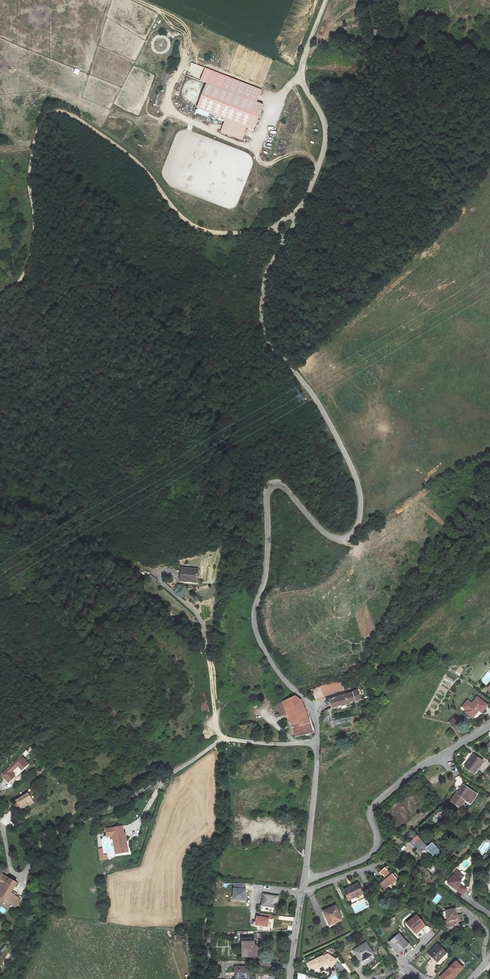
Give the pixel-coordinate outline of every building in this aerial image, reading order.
[(171,40),(174,37),(169,32),(166,35),(171,40)] [(350,65),(343,67),(346,74),(353,71),(350,65)] [(263,104),(257,102),(261,90),(205,68),(201,80),(206,82),(196,108),(225,119),(220,132),(242,140),(247,127),(253,130),(263,104)] [(181,567),(180,578),(192,579),(192,581),(196,582),(198,569),(181,567)] [(445,676),(442,686),(450,689),(454,679),(445,676)] [(321,686),(326,696),(343,688),(338,677),(321,686)] [(316,701),(326,696),(321,686),(312,691),(316,701)] [(352,692),(355,701),(361,700),(357,690),(352,691),(352,692)] [(331,708),(355,701),(352,692),(330,699),(328,698),(327,699),(327,700),(327,701),(327,702),(328,702),(329,702),(330,702),(331,708)] [(206,693),(199,694),(202,711),(209,710),(206,693)] [(296,737),(312,733),(301,700),(296,696),(277,704),(281,715),(288,713),(292,724),(293,724),(296,737)] [(465,712),(473,718),(479,710),(482,712),(488,705),(477,697),(472,703),(467,699),(462,706),(467,709),(465,712)] [(454,718),(449,721),(455,730),(460,726),(454,718)] [(465,766),(474,773),(483,760),(474,753),(465,766)] [(19,757),(0,774),(9,783),(16,777),(11,772),(18,767),(22,771),(29,765),(25,760),(23,762),(19,757)] [(465,799),(471,803),(475,798),(472,795),(474,792),(463,785),(461,788),(462,791),(460,793),(457,791),(451,800),(460,807),(465,799)] [(28,792),(16,800),(21,809),(27,805),(28,806),(34,803),(28,792)] [(113,835),(116,853),(128,851),(125,833),(123,833),(122,826),(106,828),(107,836),(113,835)] [(414,850),(426,861),(428,859),(429,861),(440,850),(432,842),(428,846),(417,836),(410,843),(415,849),(414,850)] [(102,848),(98,849),(100,860),(107,859),(107,855),(103,855),(102,848)] [(382,884),(386,889),(391,885),(392,887),(398,882),(397,881),(398,879),(394,874),(392,875),(386,867),(379,872),(381,876),(382,874),(387,880),(382,884)] [(23,898),(20,896),(19,898),(12,894),(19,884),(2,875),(4,871),(0,869),(0,890),(3,892),(0,897),(16,908),(23,898)] [(464,875),(457,870),(448,883),(463,894),(467,888),(459,882),(464,875)] [(345,889),(349,899),(362,893),(357,883),(345,889)] [(266,899),(264,910),(279,911),(280,900),(266,899)] [(324,910),(331,925),(342,920),(335,905),(324,910)] [(449,914),(446,914),(447,920),(449,920),(450,926),(456,925),(455,919),(456,919),(457,921),(463,920),(462,914),(457,915),(456,909),(450,910),(450,912),(449,914)] [(417,915),(407,923),(415,933),(425,925),(417,915)] [(389,943),(398,952),(403,948),(404,949),(409,945),(399,934),(389,943)] [(250,942),(249,959),(258,959),(259,950),(262,950),(262,943),(250,942)] [(353,951),(359,960),(365,956),(366,957),(373,953),(366,942),(353,951)] [(428,953),(437,963),(447,953),(437,944),(428,953)] [(323,956),(308,963),(311,968),(314,969),(319,966),(319,967),(327,964),(332,967),(337,960),(327,954),(323,956)] [(455,961),(440,977),(442,978),(454,978),(463,969),(455,961)]
